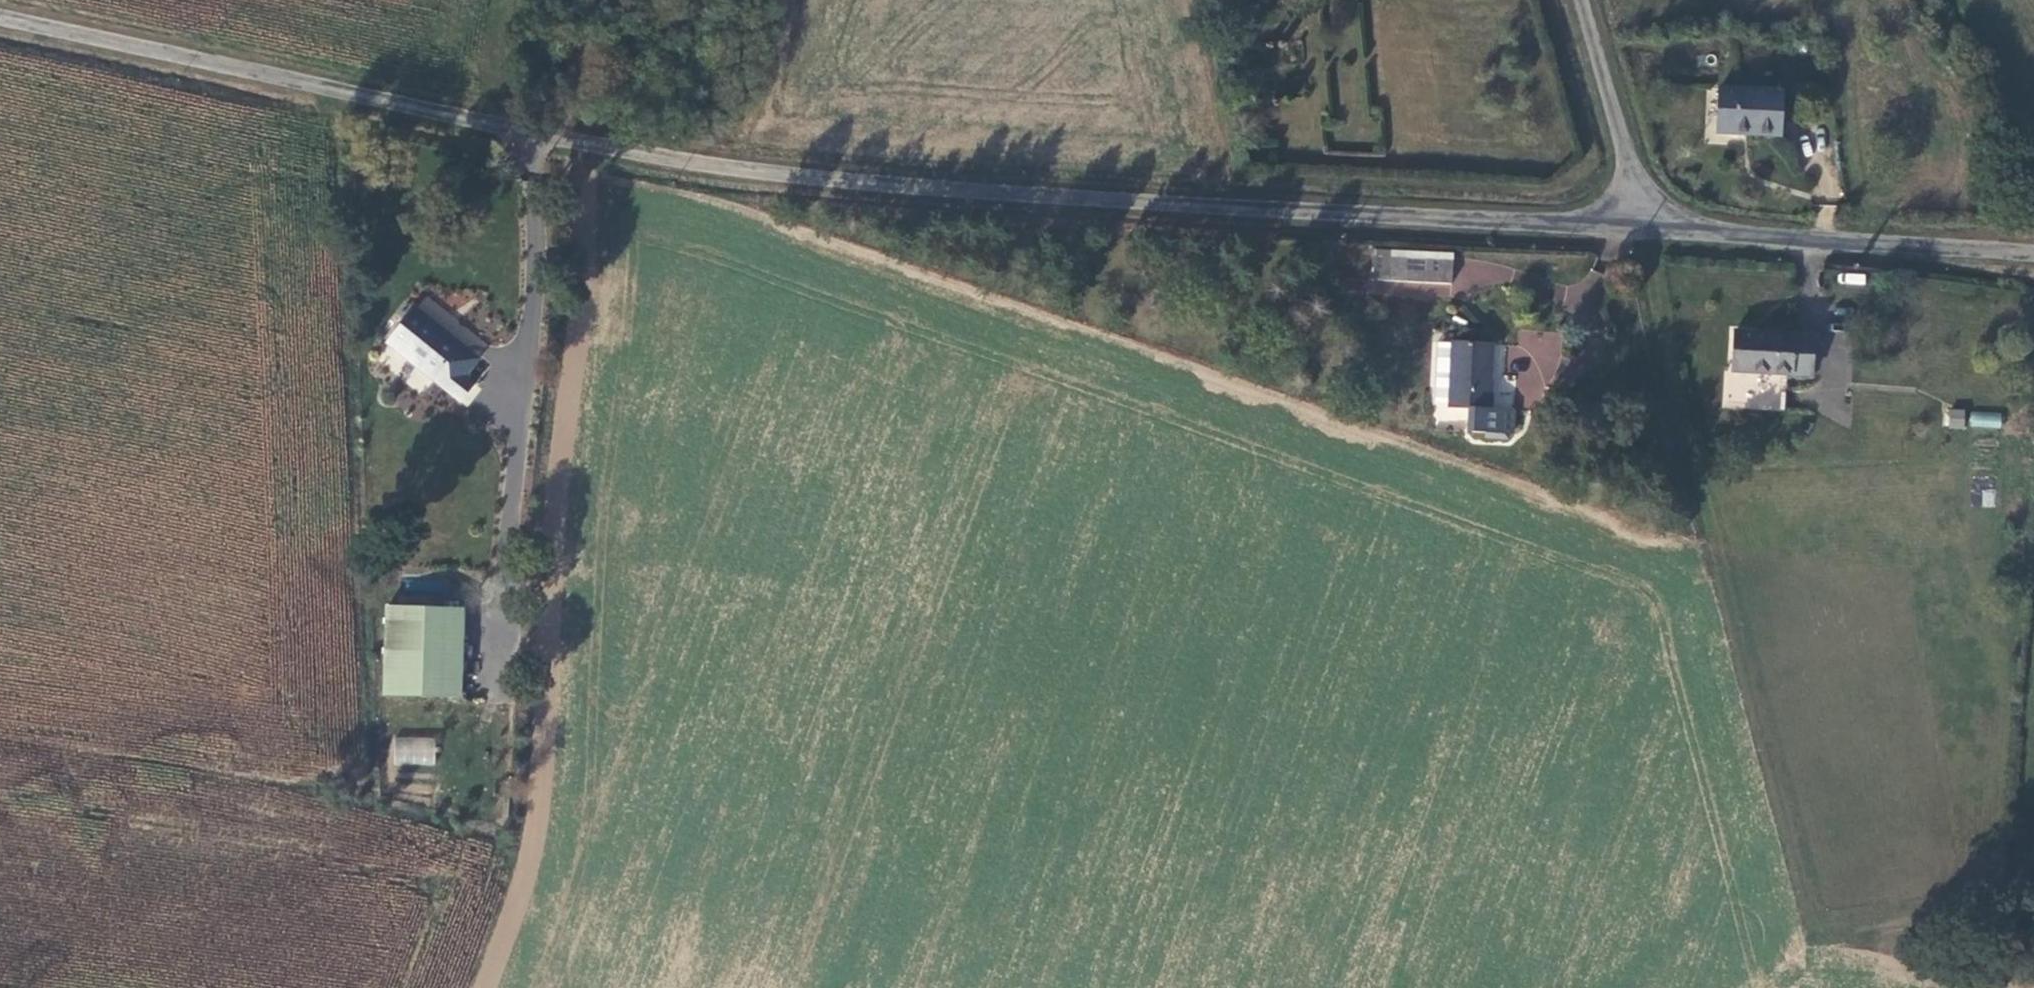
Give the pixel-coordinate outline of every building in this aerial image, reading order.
[(1707,126),(1770,129),(1773,85),(1709,81),(1708,114),(1707,126)] [(1441,262),(1382,260),(1381,290),(1439,293),(1441,262)] [(463,357),(401,303),(375,335),(435,389),(463,357)] [(1538,376),(1558,376),(1559,331),(1519,330),(1518,351),(1539,352),(1538,376)] [(1803,349),(1724,342),(1721,379),(1799,387),(1803,349)] [(1444,352),(1439,416),(1459,418),(1457,442),(1474,443),(1474,448),(1497,450),(1497,445),(1501,445),(1503,421),(1481,420),(1486,355),(1444,352)] [(1948,427),(1965,428),(1965,409),(1948,409),(1948,427)] [(1969,426),(2000,429),(2001,413),(1970,410),(1969,426)] [(443,602),(368,600),(365,690),(440,692),(443,602)] [(393,764),(435,766),(436,737),(394,736),(393,764)]
